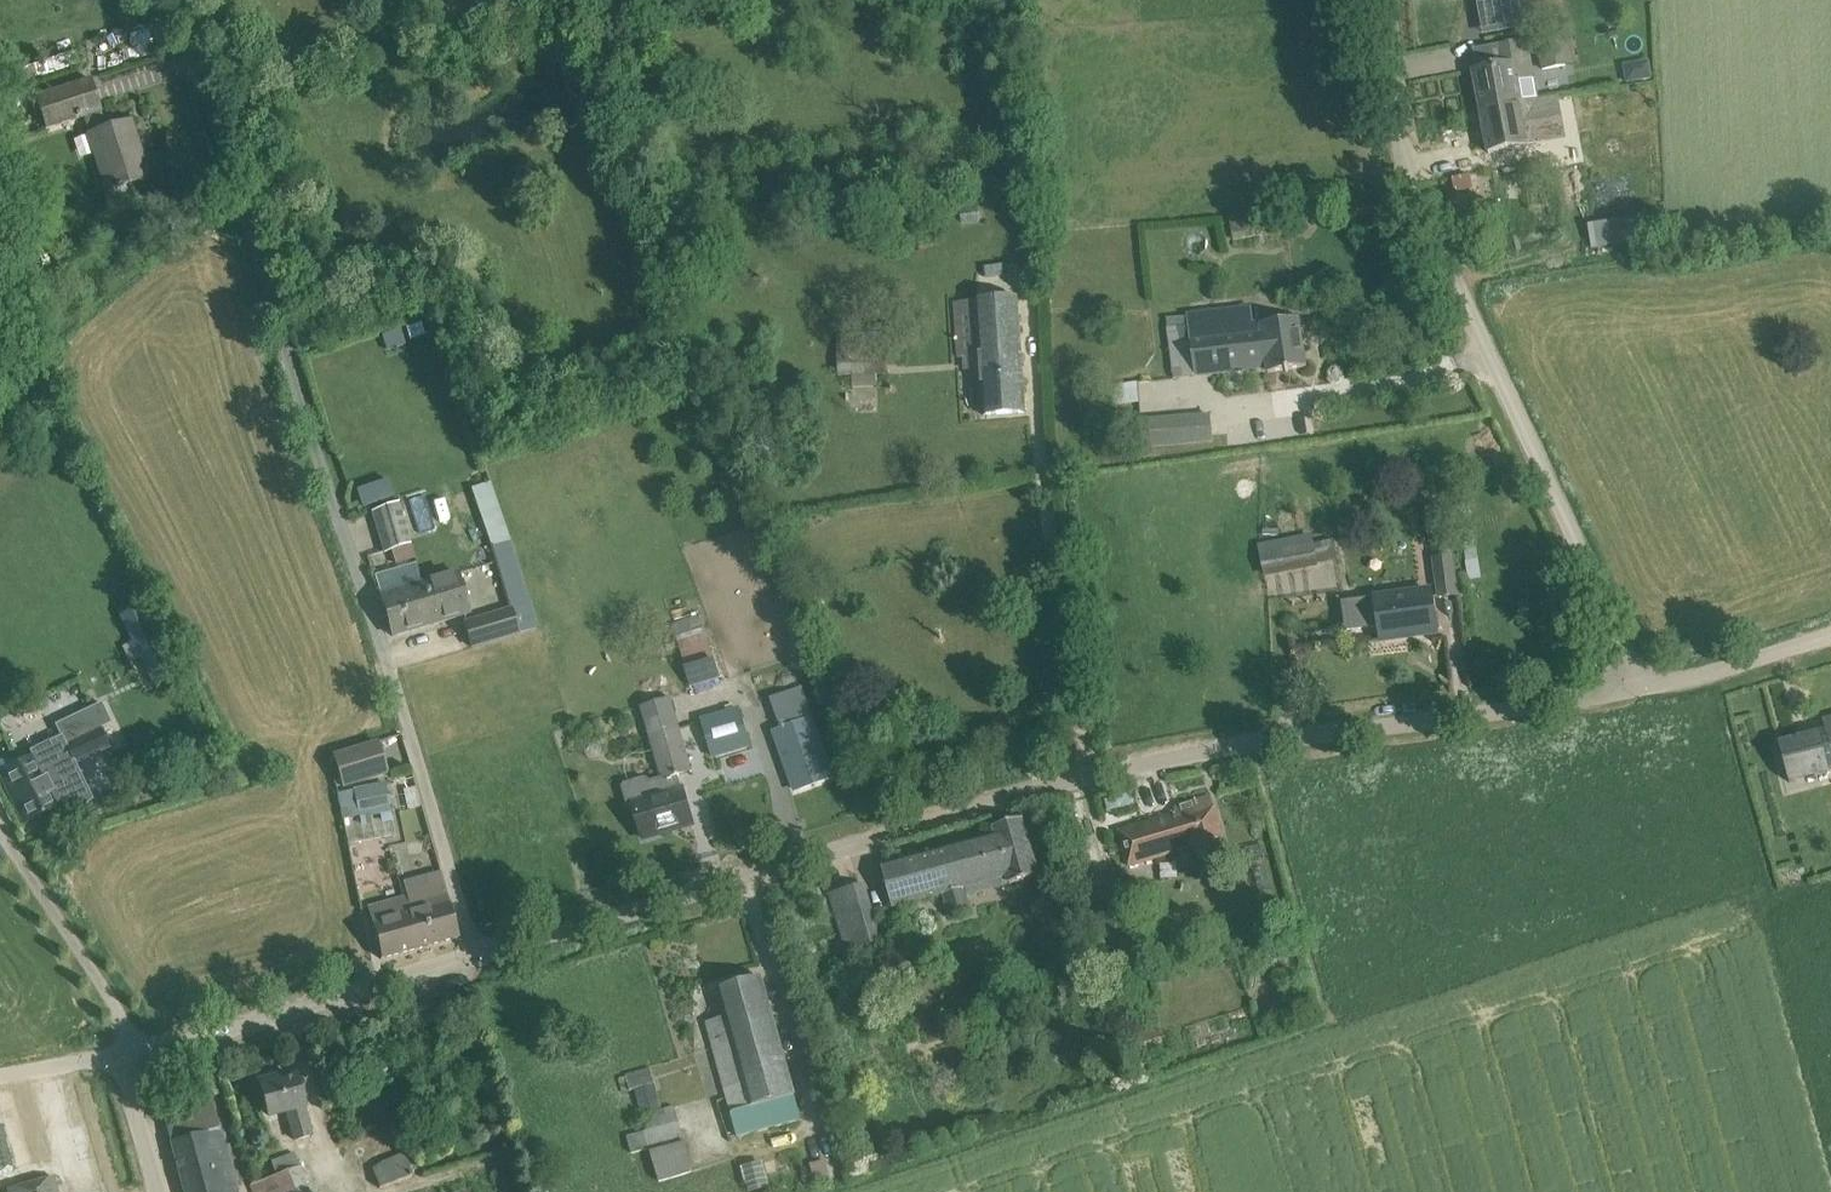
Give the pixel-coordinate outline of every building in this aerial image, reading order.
[(1568,37),(1537,43),(1539,50),(1542,68),(1543,71),(1573,64),(1568,37)] [(1481,110),(1520,103),(1536,100),(1532,80),(1533,79),(1526,41),(1500,46),(1504,68),(1474,73),(1481,110)] [(549,42),(544,58),(560,63),(565,47),(549,42)] [(1649,61),(1623,65),(1626,83),(1652,78),(1649,61)] [(101,111),(91,79),(36,96),(46,129),(84,116),(90,135),(108,191),(149,178),(131,122),(106,129),(101,111)] [(1520,103),(1481,110),(1489,153),(1544,143),(1541,123),(1524,126),(1520,103)] [(1470,174),(1452,179),(1456,192),(1473,188),(1470,174)] [(1259,215),(1231,220),(1234,240),(1262,235),(1259,215)] [(1590,223),(1594,247),(1642,239),(1638,215),(1590,223)] [(955,302),(960,371),(981,369),(984,415),(1026,412),(1018,298),(955,302)] [(1251,307),(1191,315),(1191,317),(1198,376),(1267,367),(1268,372),(1306,366),(1299,320),(1261,325),(1261,326),(1253,327),(1251,307)] [(1191,315),(1167,318),(1175,379),(1198,376),(1191,317),(1191,315)] [(401,330),(383,336),(388,351),(406,345),(401,330)] [(838,374),(889,374),(889,341),(838,341),(838,374)] [(1108,386),(1111,406),(1139,402),(1136,382),(1108,386)] [(1211,414),(1141,421),(1144,448),(1213,442),(1211,414)] [(395,497),(389,479),(357,490),(363,508),(395,497)] [(400,503),(373,511),(384,550),(391,548),(410,543),(411,543),(400,503)] [(1311,533),(1260,545),(1265,572),(1336,558),(1332,540),(1315,543),(1311,533)] [(1433,554),(1454,552),(1453,535),(1431,536),(1433,554)] [(410,543),(391,548),(396,564),(414,558),(410,543)] [(1434,559),(1440,597),(1457,595),(1451,557),(1434,559)] [(458,572),(422,583),(435,623),(470,613),(458,572)] [(435,623),(422,583),(381,595),(393,636),(435,623)] [(1379,625),(1381,640),(1437,632),(1431,591),(1375,599),(1375,601),(1366,603),(1361,607),(1364,625),(1369,627),(1379,625)] [(531,602),(464,623),(472,647),(539,626),(531,602)] [(140,607),(122,616),(134,642),(123,647),(131,663),(142,658),(155,684),(173,675),(140,607)] [(675,627),(693,688),(720,680),(702,619),(675,627)] [(625,784),(624,787),(629,804),(632,806),(634,805),(644,839),(693,824),(683,789),(678,791),(674,777),(693,771),(672,697),(640,706),(661,779),(649,782),(648,780),(646,778),(625,784)] [(101,702),(88,709),(98,728),(100,727),(111,722),(101,702)] [(807,702),(777,713),(782,727),(812,716),(807,702)] [(739,704),(701,720),(717,760),(725,757),(742,751),(756,745),(739,704)] [(1780,743),(1790,781),(1830,770),(1830,717),(1822,720),(1825,730),(1780,743)] [(812,720),(775,733),(786,763),(789,762),(791,769),(789,770),(796,790),(832,777),(812,720)] [(65,744),(74,764),(109,747),(100,727),(98,728),(65,744)] [(0,769),(0,775),(24,824),(54,809),(58,817),(93,800),(75,763),(74,764),(65,744),(61,736),(30,751),(31,754),(0,769)] [(379,740),(332,754),(343,789),(389,775),(379,740)] [(354,790),(359,812),(388,805),(384,784),(354,790)] [(118,792),(106,797),(111,810),(123,805),(118,792)] [(1177,813),(1120,831),(1130,865),(1195,847),(1198,855),(1224,848),(1210,798),(1178,808),(1177,813)] [(1010,883),(1038,876),(1029,842),(1023,819),(994,827),(996,835),(882,866),(893,908),(944,894),(950,918),(971,912),(964,888),(1008,877),(1010,883)] [(367,908),(382,959),(459,937),(445,888),(410,897),(409,896),(367,908)] [(866,915),(838,923),(847,952),(875,943),(866,915)] [(799,926),(786,929),(792,948),(804,944),(799,926)] [(1276,938),(1262,944),(1270,965),(1284,959),(1276,938)] [(707,1022),(739,1137),(801,1120),(761,977),(718,989),(725,1017),(707,1022)] [(1159,1028),(1133,1035),(1139,1059),(1166,1052),(1159,1028)] [(382,1054),(359,1061),(364,1078),(387,1071),(382,1054)] [(650,1068),(627,1075),(631,1089),(654,1083),(650,1068)] [(279,1077),(260,1083),(267,1106),(270,1116),(287,1110),(296,1142),(312,1137),(303,1106),(304,1106),(296,1078),(281,1082),(279,1077)] [(212,1100),(164,1114),(185,1191),(238,1191),(212,1100)] [(649,1131),(627,1137),(632,1154),(651,1149),(659,1181),(692,1172),(679,1123),(649,1131)] [(251,1185),(254,1191),(309,1191),(295,1153),(272,1162),(277,1176),(251,1185)] [(372,1169),(381,1190),(413,1176),(405,1155),(372,1169)] [(810,1167),(816,1188),(842,1180),(837,1159),(810,1167)] [(750,1191),(756,1191),(768,1189),(761,1163),(743,1167),(750,1191)] [(54,1177),(8,1190),(9,1191),(58,1191),(54,1177)]
